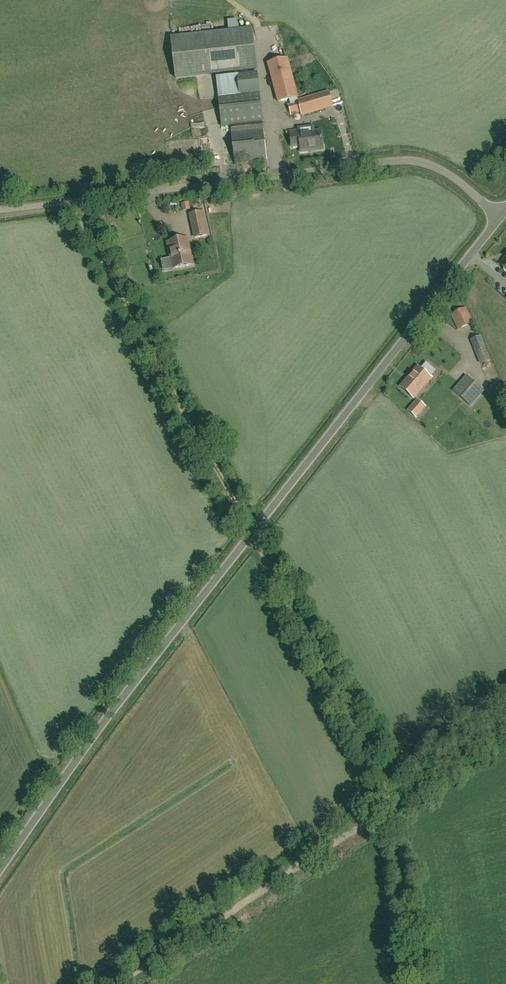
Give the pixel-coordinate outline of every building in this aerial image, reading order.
[(240,19),(229,20),(230,29),(241,28),(240,19)] [(252,29),(171,39),(176,78),(256,69),(252,29)] [(297,98),(287,59),(268,64),(278,103),(297,98)] [(230,126),(231,134),(235,164),(266,160),(258,90),(256,70),(236,72),(239,96),(218,98),(221,127),(230,126)] [(290,112),(299,109),(301,116),(332,107),(328,93),(297,102),(297,103),(288,106),(290,112)] [(299,153),(324,150),(321,131),(298,134),(298,131),(289,132),(291,148),(299,147),(299,153)] [(208,141),(206,135),(193,139),(194,145),(208,141)] [(208,235),(206,224),(193,227),(195,238),(208,235)] [(168,243),(171,259),(173,269),(193,265),(187,239),(168,243)] [(458,329),(472,322),(465,308),(451,315),(458,329)] [(480,364),(490,360),(486,349),(487,348),(481,336),(471,340),(476,353),(480,364)] [(432,368),(426,363),(421,370),(418,368),(401,388),(414,399),(431,379),(426,375),(432,368)] [(470,406),(483,391),(466,377),(454,392),(470,406)] [(416,418),(425,407),(417,400),(408,411),(416,418)]
